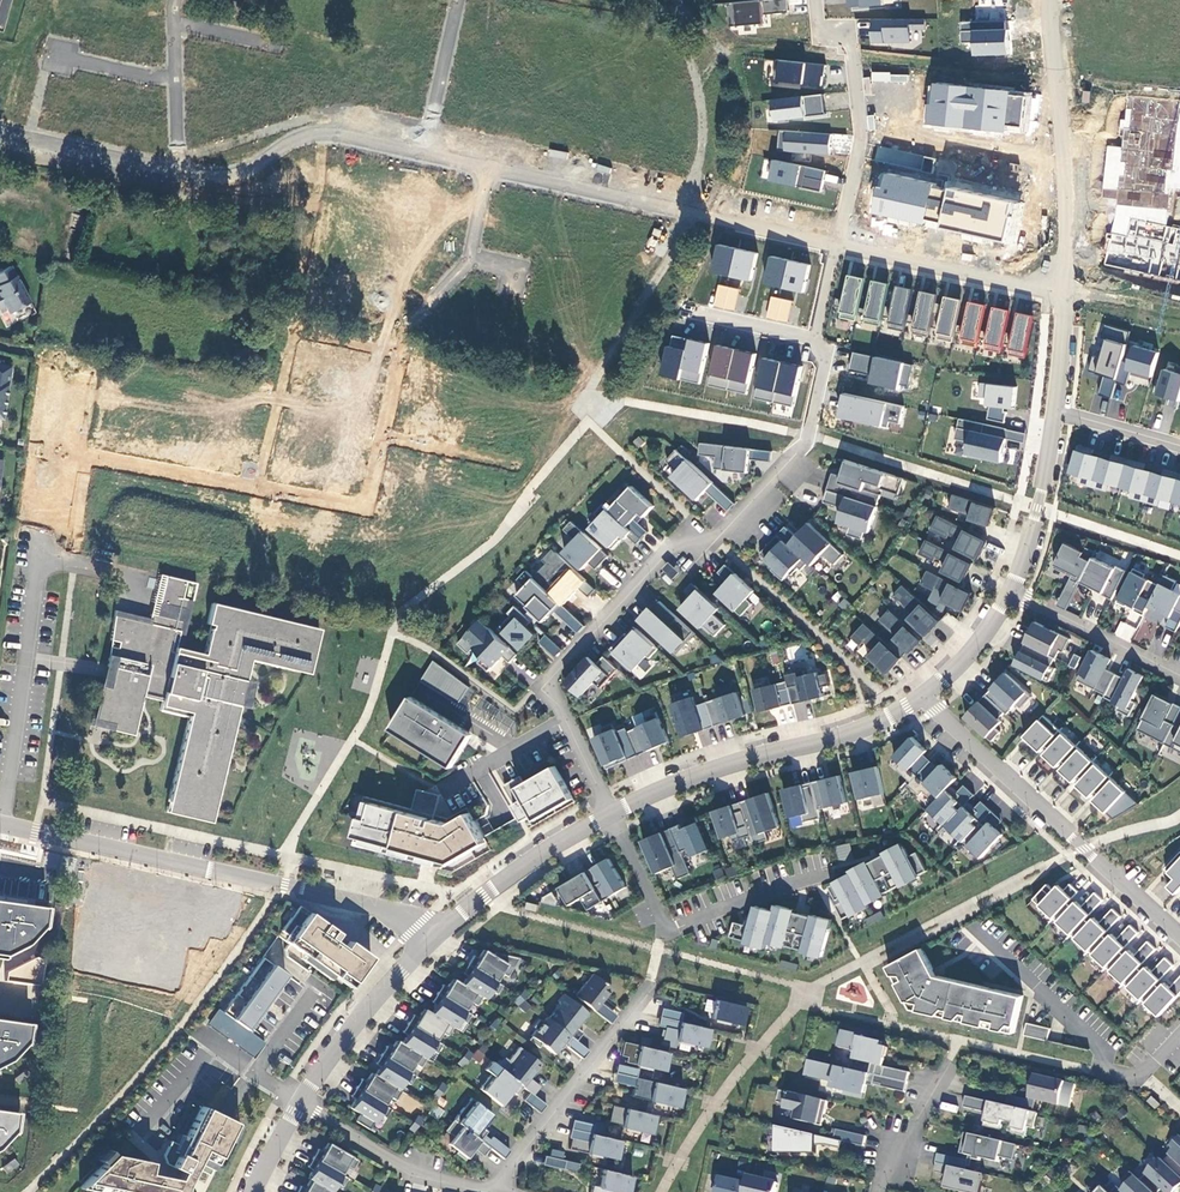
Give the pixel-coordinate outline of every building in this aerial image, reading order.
[(11,0),(0,0),(0,35),(11,0)] [(727,27),(764,25),(763,12),(787,11),(786,0),(774,0),(726,3),(727,27)] [(847,10),(885,5),(884,0),(845,0),(847,10)] [(1010,18),(960,23),(962,42),(969,41),(971,59),(1013,55),(1010,18)] [(882,32),(870,33),(870,44),(911,43),(910,32),(924,32),(927,23),(908,23),(910,28),(882,28),(882,32)] [(824,89),(827,63),(812,62),(773,58),(771,86),(824,89)] [(871,71),(870,80),(907,83),(908,75),(871,71)] [(1030,97),(929,85),(924,124),(1025,137),(1030,97)] [(774,122),(827,115),(824,94),(771,101),(774,122)] [(1168,228),(1175,189),(1179,190),(1179,103),(1129,97),(1122,148),(1107,146),(1102,202),(1116,205),(1105,265),(1179,282),(1179,231),(1168,228)] [(784,130),(783,152),(832,156),(834,134),(784,130)] [(825,168),(771,156),(765,182),(823,194),(825,182),(842,186),(844,176),(825,172),(825,168)] [(1015,242),(1023,202),(888,174),(880,216),(1015,242)] [(753,282),(759,254),(715,245),(709,273),(753,282)] [(765,285),(806,294),(813,265),(771,256),(765,285)] [(0,276),(0,312),(2,311),(7,320),(29,308),(9,271),(0,276)] [(867,276),(850,272),(840,316),(857,320),(867,276)] [(891,281),(875,278),(865,322),(881,325),(891,281)] [(915,287),(899,283),(889,327),(905,331),(915,287)] [(736,312),(741,290),(718,285),(714,307),(736,312)] [(940,292),(923,289),(913,332),(930,336),(940,292)] [(964,298),(948,294),(937,338),(954,342),(964,298)] [(793,300),(771,296),(767,318),(788,322),(793,300)] [(989,303),(972,300),(962,344),(978,347),(989,303)] [(1013,309),(996,305),(986,349),(1003,353),(1013,309)] [(1037,314),(1021,310),(1010,354),(1027,358),(1037,314)] [(701,384),(710,343),(687,338),(684,351),(667,347),(661,375),(701,384)] [(1127,364),(1119,361),(1125,344),(1106,338),(1099,360),(1093,357),(1088,370),(1104,375),(1097,396),(1114,401),(1127,364)] [(1153,377),(1160,352),(1133,345),(1126,370),(1153,377)] [(746,396),(756,355),(715,346),(706,387),(746,396)] [(853,352),(850,369),(870,373),(868,383),(899,389),(900,383),(909,385),(913,364),(853,352)] [(795,407),(804,366),(764,357),(755,398),(795,407)] [(1170,367),(1162,395),(1179,400),(1179,369),(1170,367)] [(7,392),(9,373),(0,371),(0,426),(5,392),(7,392)] [(1016,409),(1018,386),(979,382),(977,397),(985,398),(984,406),(1016,409)] [(906,408),(841,393),(835,417),(901,432),(906,408)] [(965,454),(1003,462),(1007,441),(1026,444),(1028,433),(959,419),(955,438),(968,441),(965,454)] [(961,454),(962,441),(955,440),(954,454),(961,454)] [(755,460),(756,449),(701,443),(699,455),(716,457),(715,469),(749,473),(750,459),(755,460)] [(1079,483),(1094,488),(1102,459),(1093,456),(1095,450),(1079,446),(1072,472),(1081,475),(1079,483)] [(772,451),(756,449),(755,460),(771,462),(772,451)] [(716,500),(723,492),(677,450),(667,461),(678,471),(672,477),(697,501),(706,491),(716,500)] [(1112,462),(1102,459),(1094,488),(1108,492),(1110,483),(1122,486),(1130,460),(1113,455),(1112,462)] [(844,459),(842,468),(845,469),(842,476),(839,475),(833,473),(827,490),(877,506),(881,495),(864,490),(867,481),(882,486),(881,489),(899,494),(904,479),(844,459)] [(1130,498),(1145,502),(1153,473),(1144,471),(1146,465),(1130,460),(1123,486),(1132,489),(1130,498)] [(1153,473),(1145,502),(1159,506),(1161,497),(1173,501),(1179,477),(1179,474),(1164,470),(1162,476),(1153,473)] [(606,507),(632,531),(641,540),(648,532),(639,523),(635,519),(641,513),(644,517),(654,506),(632,486),(620,499),(616,495),(606,507)] [(878,506),(877,506),(827,490),(824,502),(843,508),(839,522),(851,526),(848,534),(863,539),(865,531),(870,532),(878,506)] [(735,503),(723,492),(716,500),(728,511),(735,503)] [(995,508),(953,494),(949,508),(971,515),(970,520),(990,526),(995,508)] [(606,507),(604,504),(595,514),(600,518),(591,528),(613,549),(621,540),(619,538),(622,535),(625,539),(632,531),(606,507)] [(635,519),(639,523),(644,517),(641,513),(635,519)] [(978,560),(988,540),(938,515),(930,530),(947,539),(950,534),(960,540),(956,548),(978,560)] [(609,556),(572,521),(565,530),(575,539),(564,552),(583,569),(589,563),(597,569),(609,556)] [(786,527),(778,535),(808,563),(811,566),(820,557),(826,557),(835,565),(844,555),(809,523),(797,537),(786,527)] [(808,563),(778,535),(760,554),(775,567),(772,570),(783,580),(790,573),(792,575),(799,568),(802,570),(808,563)] [(973,563),(926,540),(919,554),(934,561),(936,558),(947,563),(943,572),(963,582),(973,563)] [(1065,591),(1074,595),(1081,582),(1093,557),(1096,552),(1086,547),(1084,552),(1064,542),(1058,554),(1060,556),(1054,568),(1072,577),(1065,591)] [(596,589),(553,549),(543,560),(547,564),(534,578),(564,605),(580,588),(589,597),(596,589)] [(1115,568),(1093,557),(1081,582),(1103,593),(1102,594),(1112,600),(1127,571),(1116,566),(1115,568)] [(668,564),(660,576),(669,583),(678,571),(668,564)] [(755,591),(726,564),(719,572),(728,582),(718,593),(742,616),(753,604),(748,599),(755,591)] [(613,588),(619,582),(604,568),(598,573),(613,588)] [(1144,616),(1149,606),(1160,585),(1145,578),(1146,574),(1134,568),(1117,602),(1125,606),(1130,605),(1135,608),(1134,611),(1144,616)] [(574,614),(564,605),(534,578),(526,570),(518,580),(526,587),(519,595),(530,605),(528,607),(544,621),(554,610),(556,609),(559,612),(558,614),(567,622),(574,614)] [(963,611),(972,593),(928,571),(921,584),(935,591),(936,588),(946,593),(942,601),(963,611)] [(166,811),(212,822),(240,703),(246,705),(252,681),(246,680),(250,661),(307,675),(318,631),(211,605),(206,625),(210,626),(203,654),(179,648),(195,582),(159,574),(149,618),(114,610),(108,651),(90,724),(130,733),(139,696),(159,701),(158,705),(189,712),(166,811)] [(1165,613),(1171,616),(1166,627),(1176,632),(1179,625),(1179,593),(1173,589),(1177,581),(1165,575),(1160,585),(1149,606),(1165,614),(1165,613)] [(720,608),(693,583),(686,590),(692,596),(681,609),(692,618),(694,616),(704,626),(715,636),(726,625),(714,615),(720,608)] [(941,621),(903,585),(893,596),(913,614),(908,619),(927,636),(941,621)] [(1066,610),(1074,595),(1065,591),(1057,606),(1066,610)] [(693,632),(660,601),(648,613),(646,612),(640,619),(675,652),(693,632)] [(532,622),(515,606),(509,613),(512,616),(499,629),(522,650),(537,634),(528,626),(532,622)] [(897,636),(895,639),(908,651),(910,653),(922,640),(890,610),(880,620),(897,636)] [(1132,641),(1149,647),(1158,621),(1130,611),(1127,618),(1139,623),(1132,641)] [(586,625),(574,614),(567,622),(579,633),(586,625)] [(702,628),(704,626),(694,616),(692,618),(702,628)] [(518,654),(481,620),(459,644),(469,654),(474,648),(484,657),(480,662),(489,671),(503,656),(510,663),(518,654)] [(1130,642),(1137,629),(1121,621),(1114,634),(1130,642)] [(1025,643),(1055,658),(1056,659),(1060,650),(1064,652),(1070,639),(1036,622),(1025,643)] [(902,658),(888,646),(865,624),(852,637),(861,645),(865,641),(875,650),(869,656),(887,673),(902,658)] [(650,658),(659,649),(635,627),(627,635),(625,634),(611,649),(633,670),(647,656),(650,658)] [(693,632),(675,652),(677,654),(695,634),(693,632)] [(551,639),(546,635),(539,643),(544,647),(551,639)] [(562,649),(551,639),(544,647),(555,657),(562,649)] [(902,658),(908,651),(895,639),(888,646),(902,658)] [(1025,643),(1015,664),(1049,681),(1056,668),(1051,666),(1055,658),(1025,643)] [(1092,650),(1077,680),(1105,695),(1116,674),(1106,669),(1111,659),(1092,650)] [(604,656),(597,664),(589,657),(566,682),(581,696),(595,682),(601,688),(619,669),(604,656)] [(1070,665),(1076,668),(1079,661),(1073,658),(1070,665)] [(434,660),(421,681),(459,704),(470,687),(434,660)] [(1116,674),(1105,695),(1104,697),(1120,705),(1117,710),(1129,716),(1136,702),(1132,700),(1144,676),(1129,668),(1124,678),(1116,674)] [(787,681),(793,704),(823,697),(821,687),(830,685),(827,673),(818,676),(817,672),(805,675),(804,670),(786,675),(787,681)] [(793,704),(787,681),(753,689),(759,712),(793,704)] [(520,724),(470,687),(459,704),(512,737),(520,724)] [(737,692),(707,702),(715,726),(745,716),(737,692)] [(1179,712),(1179,706),(1156,694),(1137,730),(1164,743),(1179,712)] [(1005,712),(986,695),(965,717),(992,741),(1001,732),(996,728),(1002,722),(999,719),(1005,712)] [(473,734),(412,696),(390,731),(452,769),(473,734)] [(683,737),(715,726),(707,702),(696,706),(693,697),(672,704),(675,715),(674,715),(678,726),(679,726),(683,737)] [(648,723),(628,731),(638,755),(658,747),(657,745),(669,740),(657,712),(646,717),(648,723)] [(1164,743),(1179,751),(1179,712),(1164,743)] [(1046,746),(1049,743),(1060,731),(1044,715),(1024,736),(1041,752),(1046,746)] [(638,755),(628,731),(626,728),(617,732),(613,724),(602,729),(604,733),(594,738),(607,769),(638,755)] [(1057,767),(1063,761),(1065,758),(1077,746),(1060,731),(1049,743),(1052,746),(1049,749),(1044,755),(1057,767)] [(1060,770),(1074,782),(1079,776),(1082,773),(1093,761),(1077,746),(1065,758),(1069,761),(1066,764),(1060,770)] [(931,761),(929,764),(936,771),(939,768),(931,761)] [(1090,797),(1096,792),(1098,789),(1110,776),(1093,761),(1082,773),(1085,776),(1082,779),(1077,785),(1090,797)] [(924,791),(935,802),(957,778),(942,764),(939,768),(936,771),(929,764),(909,785),(920,795),(924,791)] [(522,776),(505,786),(529,829),(576,802),(555,766),(526,783),(522,776)] [(878,766),(853,772),(860,799),(884,793),(878,766)] [(812,782),(818,809),(847,802),(841,775),(812,782)] [(1110,776),(1098,789),(1101,792),(1099,795),(1093,800),(1107,813),(1126,792),(1110,776)] [(818,809),(812,782),(784,789),(791,817),(802,815),(804,822),(820,818),(818,809)] [(910,790),(907,787),(901,794),(904,797),(910,790)] [(454,873),(493,851),(468,808),(448,819),(437,816),(442,796),(419,789),(413,809),(365,796),(352,846),(454,873)] [(743,810),(751,835),(754,844),(769,839),(767,831),(780,827),(769,793),(740,802),(743,810)] [(740,802),(732,805),(734,813),(743,810),(740,802)] [(734,813),(732,805),(714,811),(723,838),(732,835),(734,841),(751,835),(743,810),(734,813)] [(1003,834),(997,828),(993,825),(1000,818),(992,811),(964,841),(958,848),(961,851),(967,844),(982,858),(1003,834)] [(680,824),(670,829),(681,852),(689,848),(693,856),(710,849),(697,817),(684,823),(686,827),(682,829),(680,824)] [(1003,821),(1000,818),(993,825),(997,828),(1003,821)] [(670,829),(643,840),(658,873),(673,866),(679,879),(690,874),(681,852),(670,829)] [(838,861),(852,858),(848,843),(834,847),(838,861)] [(835,884),(831,886),(838,900),(842,897),(844,901),(836,905),(843,919),(851,915),(852,916),(870,906),(869,904),(886,895),(885,893),(901,885),(902,886),(919,877),(919,875),(927,871),(917,852),(909,856),(902,844),(884,853),(885,855),(869,863),(868,862),(850,871),(851,874),(834,883),(835,884)] [(1177,894),(1179,890),(1179,853),(1165,869),(1176,878),(1168,886),(1177,894)] [(609,858),(586,872),(604,901),(627,887),(609,858)] [(740,875),(736,865),(726,869),(730,878),(740,875)] [(604,901),(586,872),(560,888),(571,905),(582,898),(589,910),(604,901)] [(1065,907),(1068,903),(1079,891),(1071,884),(1065,890),(1059,885),(1054,890),(1050,894),(1047,891),(1051,887),(1048,884),(1034,899),(1054,918),(1065,907)] [(557,906),(558,901),(553,892),(543,898),(542,902),(557,906)] [(1086,919),(1104,900),(1095,892),(1082,906),(1077,901),(1072,906),(1068,910),(1065,907),(1054,918),(1072,934),(1082,923),(1086,919)] [(0,902),(0,959),(11,960),(11,957),(35,945),(52,928),(55,909),(0,902)] [(528,902),(527,908),(538,911),(539,905),(528,902)] [(750,926),(735,922),(731,936),(746,941),(746,942),(765,947),(767,941),(823,957),(832,920),(776,905),(774,911),(755,906),(750,926)] [(286,942),(304,955),(332,975),(334,976),(338,971),(352,982),(370,957),(299,906),(281,931),(290,937),(286,942)] [(1100,939),(1103,935),(1121,916),(1113,909),(1100,923),(1094,917),(1090,923),(1086,927),(1082,923),(1072,934),(1089,950),(1100,939)] [(882,911),(867,919),(870,925),(885,917),(882,911)] [(1121,952),(1139,932),(1131,925),(1117,939),(1112,934),(1107,939),(1103,943),(1100,939),(1089,950),(1107,967),(1117,956),(1121,952)] [(711,947),(717,949),(720,940),(713,938),(711,947)] [(1139,968),(1156,949),(1148,941),(1135,955),(1129,950),(1125,955),(1121,959),(1117,956),(1107,967),(1125,983),(1135,972),(1139,968)] [(922,948),(888,966),(893,975),(902,975),(904,979),(898,983),(908,1002),(909,1001),(920,1003),(918,1010),(939,1015),(944,1009),(950,1010),(948,1017),(958,1019),(964,1013),(968,1014),(967,1021),(985,1026),(987,1019),(997,1021),(995,1028),(1005,1030),(1011,1024),(1016,1025),(1023,996),(937,976),(922,948)] [(500,972),(507,976),(518,958),(494,952),(492,956),(483,950),(478,958),(473,955),(467,964),(495,981),(500,972)] [(329,979),(332,975),(304,955),(300,959),(329,979)] [(246,1029),(286,974),(262,957),(222,1012),(246,1029)] [(1142,999),(1152,988),(1156,984),(1174,965),(1166,957),(1153,972),(1147,966),(1142,971),(1139,975),(1135,972),(1125,983),(1142,999)] [(798,971),(799,965),(782,960),(781,966),(798,971)] [(461,984),(481,997),(484,998),(489,990),(496,994),(501,985),(495,981),(467,964),(462,973),(467,976),(461,984)] [(349,987),(352,982),(338,971),(334,976),(349,987)] [(592,974),(575,996),(593,1011),(600,1003),(611,988),(592,974)] [(893,975),(898,983),(904,979),(902,975),(893,975)] [(1156,992),(1152,988),(1142,999),(1160,1016),(1179,994),(1179,977),(1170,988),(1165,983),(1160,988),(1156,992)] [(437,993),(464,1010),(469,1002),(476,1005),(481,997),(461,984),(452,979),(447,987),(442,984),(437,993)] [(470,1014),(464,1010),(437,993),(431,1002),(436,1005),(430,1013),(452,1027),(453,1027),(458,1019),(465,1023),(470,1014)] [(587,1013),(563,994),(558,1001),(558,1005),(548,1018),(576,1041),(582,1033),(575,1027),(587,1013)] [(517,997),(513,1004),(527,1011),(531,1004),(517,997)] [(740,1025),(744,1006),(715,999),(711,1018),(740,1025)] [(911,1009),(918,1010),(920,1003),(909,1001),(908,1002),(911,1009)] [(600,1003),(593,1011),(610,1024),(616,1016),(600,1003)] [(264,1043),(246,1029),(222,1012),(217,1008),(214,1012),(261,1046),(264,1043)] [(661,1008),(659,1017),(674,1020),(676,1011),(661,1008)] [(413,1014),(408,1023),(435,1040),(440,1032),(447,1036),(452,1027),(430,1013),(423,1009),(418,1017),(413,1014)] [(939,1015),(948,1017),(950,1010),(944,1009),(939,1015)] [(261,1046),(214,1012),(206,1024),(253,1058),(261,1046)] [(964,1013),(958,1019),(967,1021),(968,1014),(964,1013)] [(562,1043),(582,1059),(588,1051),(576,1041),(548,1018),(546,1017),(542,1022),(539,1019),(533,1027),(536,1030),(528,1040),(538,1048),(540,1045),(542,1045),(554,1054),(562,1043)] [(671,1029),(674,1020),(659,1017),(657,1025),(671,1029)] [(985,1026),(995,1028),(997,1021),(987,1019),(985,1026)] [(709,1028),(679,1022),(674,1020),(671,1029),(677,1030),(675,1040),(704,1047),(709,1028)] [(0,1021),(0,1070),(17,1062),(34,1045),(37,1026),(0,1021)] [(424,1057),(430,1049),(436,1053),(441,1044),(435,1040),(408,1023),(402,1032),(407,1035),(401,1043),(424,1057)] [(1027,1023),(1024,1035),(1048,1040),(1051,1028),(1027,1023)] [(1015,1033),(1016,1025),(1011,1024),(1005,1030),(1015,1033)] [(881,1046),(882,1042),(864,1038),(864,1036),(843,1031),(839,1048),(852,1051),(855,1055),(854,1060),(872,1064),(877,1065),(875,1075),(907,1083),(910,1073),(883,1066),(888,1048),(881,1046)] [(420,1067),(425,1058),(424,1057),(401,1043),(396,1040),(391,1049),(386,1046),(381,1055),(408,1072),(413,1063),(420,1067)] [(638,1045),(634,1064),(663,1071),(668,1052),(638,1045)] [(540,1063),(518,1046),(507,1060),(504,1058),(497,1066),(522,1086),(529,1092),(532,1094),(539,1086),(529,1078),(540,1063)] [(466,1067),(469,1059),(481,1064),(484,1056),(466,1048),(459,1064),(466,1067)] [(414,1076),(408,1072),(381,1055),(375,1064),(380,1066),(375,1075),(397,1089),(403,1081),(409,1084),(414,1076)] [(864,1098),(869,1074),(808,1060),(805,1074),(834,1081),(832,1086),(845,1089),(844,1094),(864,1098)] [(522,1086),(497,1066),(490,1061),(483,1069),(490,1074),(479,1088),(501,1106),(510,1095),(508,1093),(510,1090),(515,1094),(522,1086)] [(615,1073),(629,1076),(631,1067),(617,1064),(615,1073)] [(631,1067),(629,1076),(635,1078),(637,1069),(631,1067)] [(640,1069),(639,1079),(666,1082),(667,1071),(640,1069)] [(400,1091),(397,1089),(375,1075),(371,1073),(366,1081),(361,1079),(356,1087),(384,1104),(389,1096),(395,1100),(400,1091)] [(613,1081),(627,1085),(629,1076),(615,1073),(613,1081)] [(907,1083),(875,1075),(874,1083),(882,1084),(881,1087),(905,1092),(907,1083)] [(1070,1108),(1076,1084),(1035,1075),(1029,1100),(1009,1096),(1006,1106),(1033,1112),(1036,1100),(1070,1108)] [(629,1076),(627,1085),(633,1086),(635,1078),(629,1076)] [(682,1088),(653,1082),(648,1100),(677,1107),(682,1088)] [(390,1109),(384,1104),(356,1087),(350,1096),(355,1099),(350,1108),(360,1114),(355,1121),(368,1129),(378,1114),(384,1118),(390,1109)] [(828,1101),(780,1090),(777,1102),(786,1104),(785,1108),(796,1111),(794,1120),(822,1126),(828,1101)] [(395,1104),(413,1115),(420,1103),(403,1092),(395,1104)] [(539,1113),(546,1105),(532,1094),(529,1092),(523,1100),(539,1113)] [(1038,1113),(1033,1112),(1006,1106),(966,1097),(964,1107),(987,1113),(984,1127),(1001,1131),(1003,1121),(1014,1124),(1012,1133),(1026,1136),(1028,1127),(1035,1129),(1038,1113)] [(1152,1097),(1148,1102),(1156,1109),(1161,1105),(1152,1097)] [(481,1127),(491,1114),(471,1098),(453,1120),(489,1148),(503,1159),(509,1151),(491,1137),(489,1140),(483,1135),(486,1131),(481,1127)] [(957,1112),(958,1105),(941,1102),(940,1109),(957,1112)] [(186,1137),(181,1146),(177,1144),(171,1141),(163,1156),(166,1164),(181,1171),(178,1179),(148,1173),(151,1162),(113,1154),(103,1164),(79,1188),(93,1191),(100,1191),(184,1191),(185,1187),(194,1168),(209,1175),(226,1139),(235,1122),(201,1106),(186,1137)] [(654,1115),(625,1108),(621,1127),(650,1134),(654,1115)] [(0,1111),(0,1153),(4,1151),(21,1133),(24,1115),(0,1111)] [(419,1116),(409,1129),(415,1133),(424,1120),(419,1116)] [(453,1120),(453,1119),(444,1130),(453,1137),(448,1144),(456,1150),(454,1153),(464,1160),(473,1149),(483,1156),(489,1148),(453,1120)] [(570,1129),(585,1132),(587,1123),(572,1120),(570,1129)] [(235,1122),(226,1139),(231,1141),(239,1125),(235,1122)] [(843,1142),(834,1140),(831,1139),(777,1126),(777,1152),(816,1153),(816,1145),(824,1145),(841,1149),(843,1142)] [(568,1137),(583,1141),(585,1132),(570,1129),(568,1137)] [(836,1129),(834,1140),(843,1142),(864,1147),(866,1137),(836,1129)] [(591,1133),(585,1132),(583,1141),(589,1142),(586,1152),(616,1159),(620,1140),(591,1133)] [(1017,1145),(965,1133),(960,1154),(970,1156),(974,1157),(975,1157),(974,1159),(981,1161),(982,1159),(999,1163),(1000,1157),(1014,1160),(1017,1145)] [(181,1146),(186,1137),(181,1135),(177,1144),(181,1146)] [(1172,1146),(1175,1149),(1164,1161),(1179,1176),(1179,1138),(1172,1146)] [(357,1160),(328,1143),(323,1152),(318,1149),(313,1158),(341,1174),(346,1165),(352,1169),(357,1160)] [(99,1160),(103,1164),(113,1154),(109,1150),(99,1160)] [(936,1163),(954,1168),(956,1158),(938,1154),(936,1163)] [(544,1155),(542,1164),(557,1167),(559,1159),(544,1155)] [(8,1173),(20,1165),(15,1158),(4,1166),(8,1173)] [(341,1174),(313,1158),(308,1167),(312,1170),(308,1179),(310,1180),(330,1191),(336,1183),(342,1187),(347,1178),(341,1174)] [(968,1161),(956,1158),(954,1168),(967,1170),(968,1166),(969,1161),(968,1161)] [(1164,1161),(1161,1158),(1140,1180),(1153,1191),(1159,1191),(1162,1189),(1166,1191),(1177,1191),(1179,1189),(1179,1176),(1164,1161)] [(954,1168),(936,1163),(934,1172),(948,1175),(945,1188),(960,1191),(982,1191),(986,1175),(967,1170),(954,1168)] [(598,1188),(616,1191),(627,1191),(631,1176),(602,1169),(598,1188)] [(1140,1180),(1132,1172),(1123,1182),(1127,1186),(1122,1191),(1117,1186),(1111,1191),(1153,1191),(1140,1180)] [(746,1183),(716,1176),(713,1188),(717,1189),(717,1191),(744,1191),(746,1183)] [(778,1183),(748,1176),(746,1183),(744,1191),(776,1191),(778,1183)] [(310,1180),(305,1189),(301,1186),(297,1191),(331,1191),(330,1191),(310,1180)]
